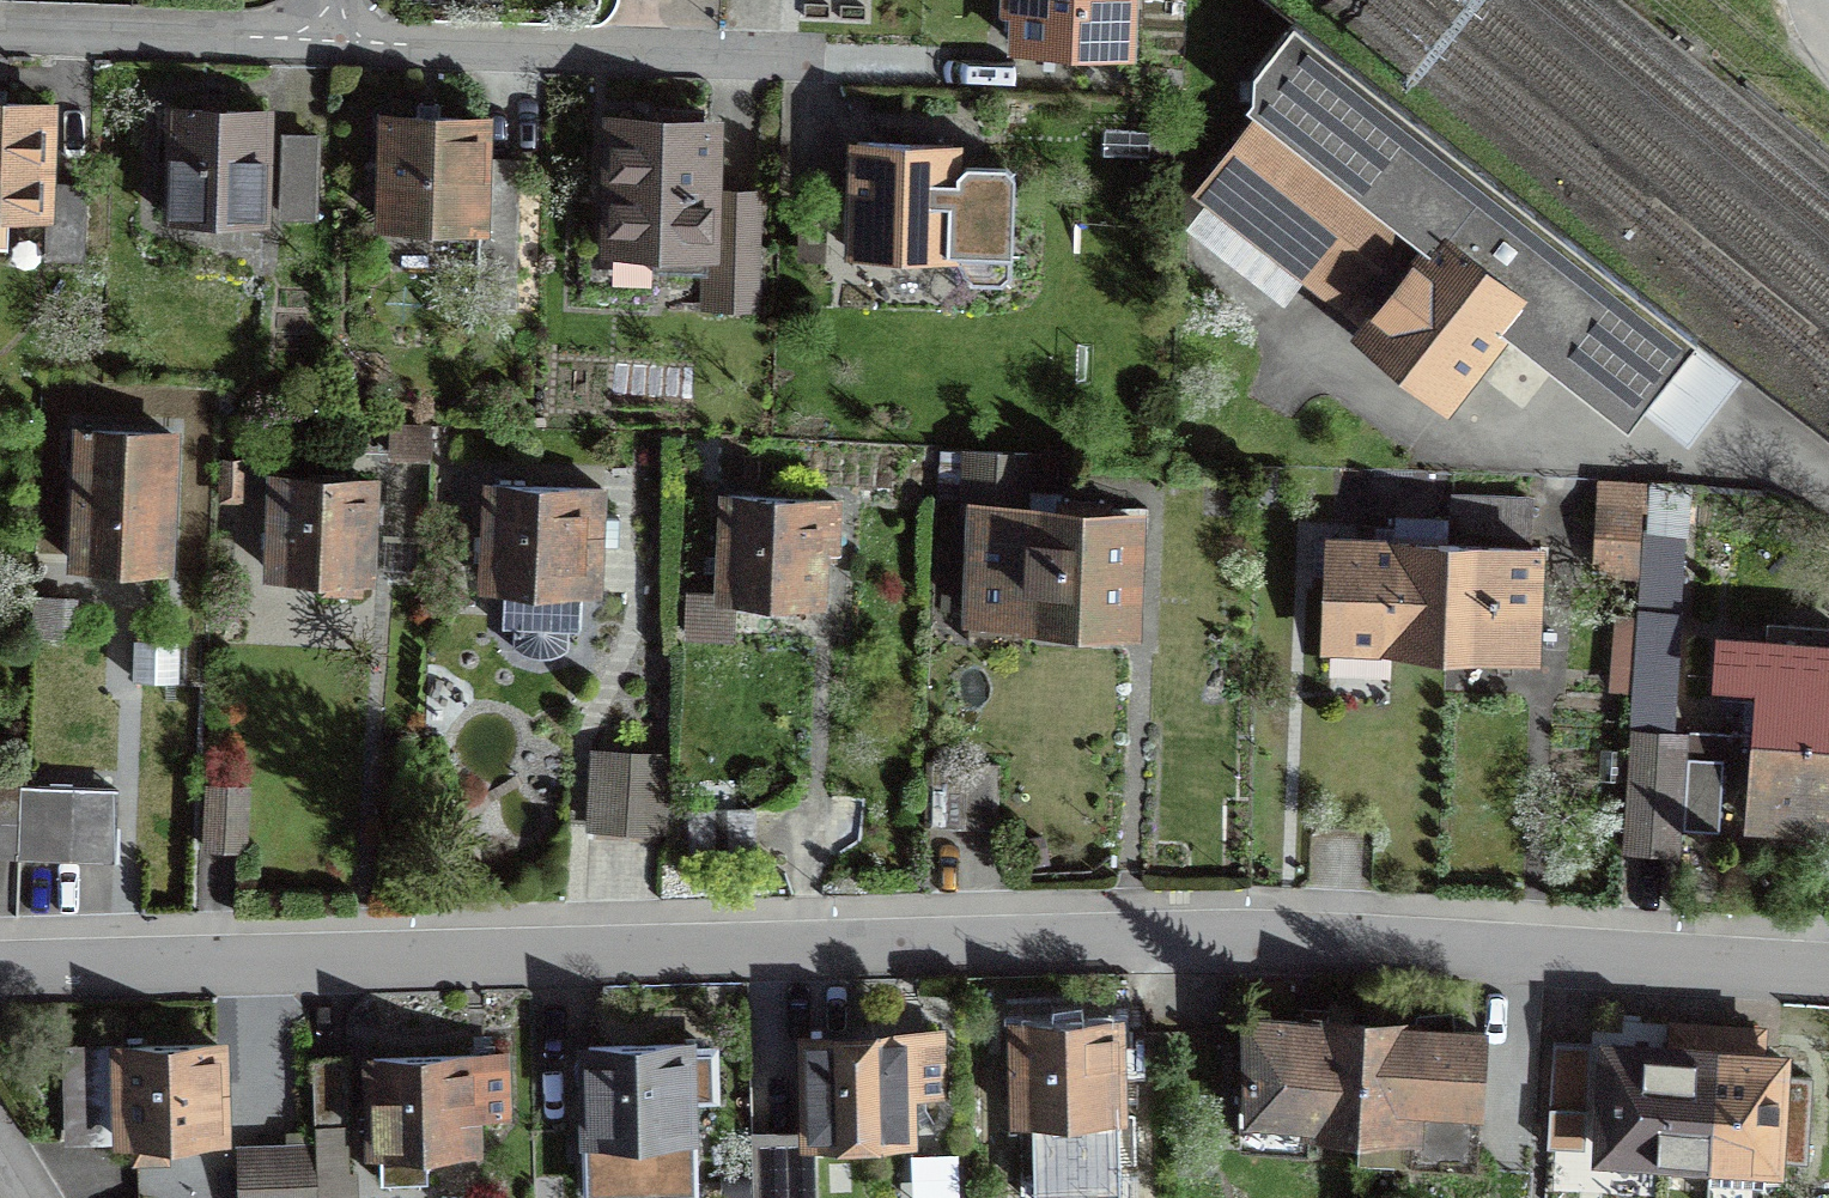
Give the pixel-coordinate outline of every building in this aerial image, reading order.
[(1123,52),(1126,0),(1006,0),(1005,30),(1020,31),(1019,47),(1075,50),(1123,52)] [(1697,338),(1292,21),(1253,72),(1251,98),(1265,109),(1202,190),(1371,323),(1365,332),(1446,396),(1491,338),(1502,348),(1526,317),(1642,408),(1697,338)] [(207,98),(207,110),(218,110),(222,110),(222,99),(207,98)] [(0,103),(0,211),(1,211),(46,213),(45,257),(83,258),(85,183),(49,182),(52,105),(10,103),(0,103)] [(207,110),(172,109),(168,217),(264,219),(268,112),(222,110),(218,110),(207,110)] [(444,117),(388,116),(384,224),(478,227),(476,309),(513,310),(518,163),(482,162),(483,119),(444,117)] [(677,125),(615,123),(611,243),(653,244),(652,268),(707,269),(706,305),(753,307),(756,193),(709,192),(719,171),(710,154),(711,126),(677,125)] [(315,137),(285,136),(283,213),(313,214),(315,137)] [(1001,283),(1010,274),(1011,231),(1005,224),(1012,217),(1013,174),(1005,165),(967,164),(958,172),(958,182),(952,182),(953,144),(857,141),(855,197),(854,252),(950,255),(950,249),(956,249),(971,282),(1001,283)] [(393,428),(392,453),(428,455),(429,429),(393,428)] [(173,432),(83,429),(77,563),(168,566),(173,432)] [(967,483),(974,509),(969,612),(1132,620),(1137,517),(1025,512),(1028,452),(968,449),(967,483)] [(246,471),(219,470),(218,512),(245,512),(246,471)] [(371,480),(277,476),(272,573),(323,575),(323,588),(360,590),(361,577),(366,578),(371,480)] [(603,489),(493,484),(488,585),(598,591),(601,536),(615,537),(616,517),(602,517),(603,489)] [(838,558),(842,502),(719,495),(714,596),(713,606),(735,607),(826,612),(829,558),(838,558)] [(1452,498),(1450,543),(1528,546),(1529,501),(1452,498)] [(1639,509),(1607,508),(1604,560),(1635,562),(1639,509)] [(1633,731),(1666,733),(1679,538),(1642,536),(1637,615),(1615,614),(1611,683),(1633,684),(1630,731),(1633,731)] [(1327,641),(1445,645),(1448,543),(1331,538),(1327,641)] [(1450,543),(1448,543),(1445,645),(1534,649),(1538,547),(1528,546),(1450,543)] [(733,644),(735,607),(713,606),(714,596),(687,594),(685,642),(733,644)] [(75,604),(34,601),(32,631),(73,634),(75,604)] [(1760,738),(1828,743),(1828,647),(1725,640),(1723,676),(1764,679),(1760,738)] [(1682,734),(1666,733),(1633,731),(1626,849),(1675,852),(1682,734)] [(1760,738),(1755,825),(1814,829),(1816,802),(1828,803),(1828,743),(1760,738)] [(667,757),(595,753),(591,825),(663,829),(667,757)] [(1683,828),(1718,831),(1723,759),(1687,757),(1683,828)] [(932,762),(929,826),(995,829),(998,764),(932,762)] [(0,784),(0,853),(15,854),(18,785),(0,784)] [(21,785),(21,854),(69,855),(113,857),(116,789),(72,787),(21,785)] [(247,788),(209,786),(206,846),(244,848),(247,788)] [(752,808),(689,810),(690,852),(753,850),(752,808)] [(1418,1028),(1365,1024),(1358,1132),(1424,1136),(1428,1162),(1476,1165),(1483,1033),(1453,1031),(1450,1011),(1419,1014),(1418,1028)] [(1358,1132),(1365,1024),(1247,1017),(1248,1087),(1254,1087),(1251,1145),(1307,1148),(1308,1129),(1358,1132)] [(1017,1023),(1019,1118),(1033,1118),(1033,1136),(1062,1135),(1063,1193),(1119,1191),(1115,1021),(1017,1023)] [(1607,1093),(1604,1150),(1710,1156),(1716,1053),(1717,1027),(1674,1024),(1672,1051),(1610,1047),(1609,1056),(1607,1093)] [(1759,1055),(1760,1029),(1717,1027),(1716,1053),(1710,1156),(1708,1184),(1746,1186),(1747,1158),(1795,1161),(1799,1099),(1777,1098),(1780,1056),(1759,1055)] [(807,1041),(809,1134),(809,1135),(813,1135),(906,1132),(906,1095),(941,1094),(940,1037),(919,1038),(919,1048),(904,1048),(904,1038),(807,1041)] [(217,1044),(65,1048),(67,1110),(88,1109),(89,1140),(135,1139),(135,1158),(166,1157),(165,1138),(220,1137),(217,1044)] [(588,1047),(591,1134),(588,1134),(589,1193),(692,1190),(686,1096),(714,1095),(713,1051),(685,1052),(684,1044),(588,1047)] [(507,1114),(506,1054),(373,1058),(376,1151),(380,1151),(381,1182),(427,1180),(426,1150),(472,1148),(471,1115),(507,1114)] [(1566,1090),(1607,1093),(1609,1056),(1568,1054),(1566,1090)] [(314,1126),(316,1126),(347,1125),(346,1057),(312,1058),(314,1126)] [(316,1126),(319,1197),(349,1197),(348,1172),(347,1125),(316,1126)] [(809,1135),(809,1134),(752,1136),(753,1197),(815,1197),(813,1135),(809,1135)] [(312,1146),(240,1149),(242,1197),(314,1197),(312,1146)]
